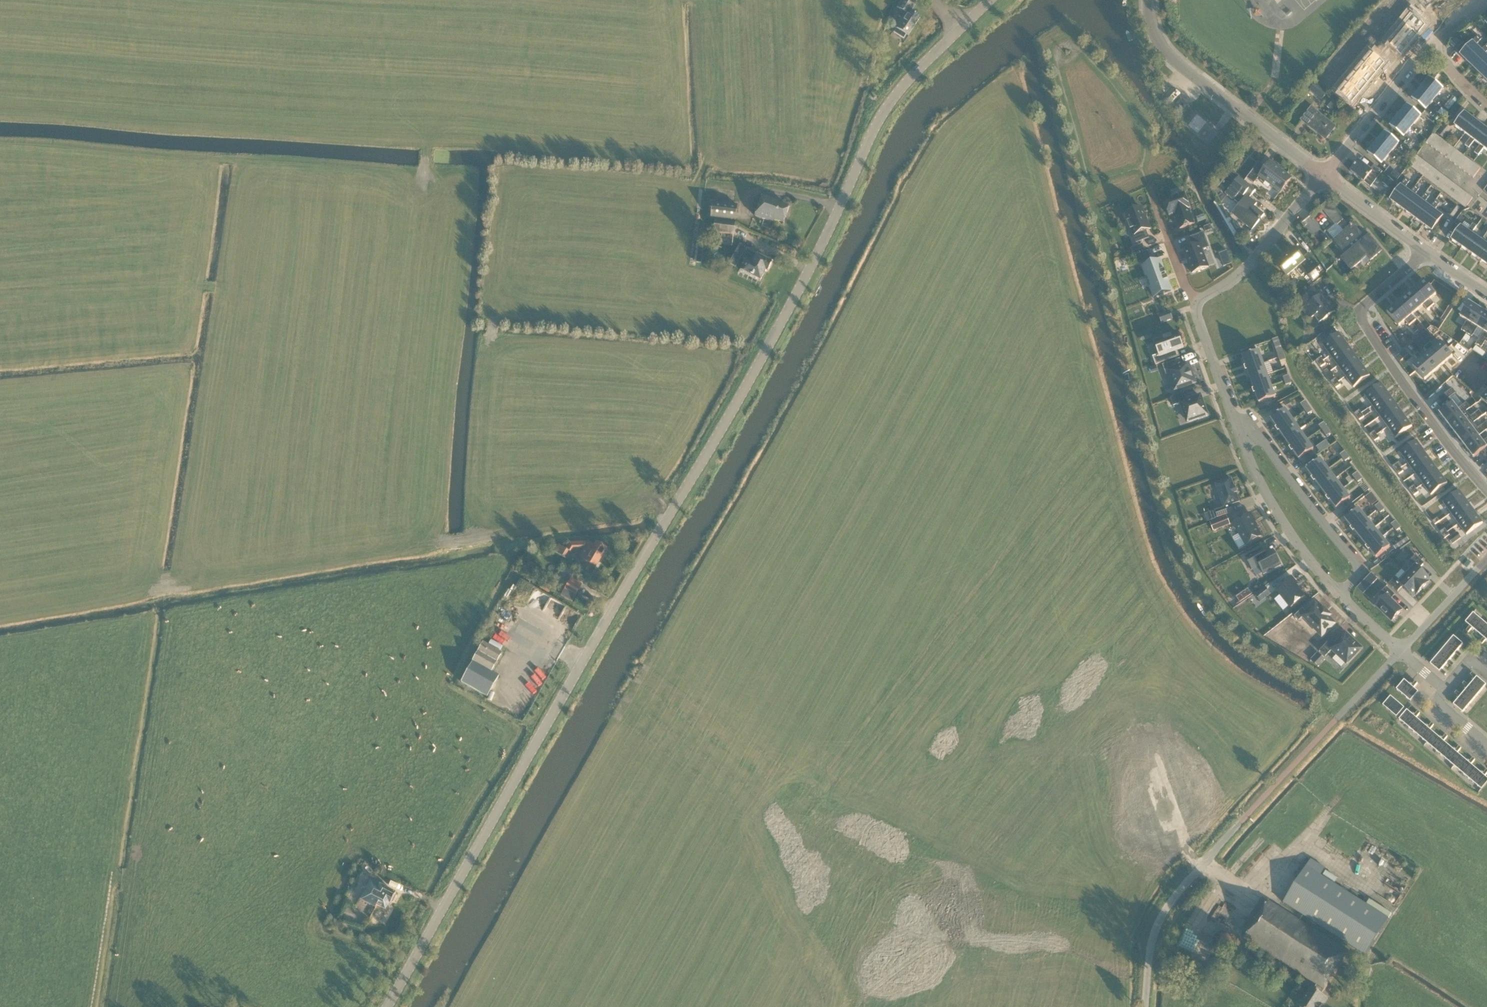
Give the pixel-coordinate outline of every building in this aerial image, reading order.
[(909,3),(903,0),(902,0),(897,8),(902,11),(899,17),(901,19),(895,28),(908,36),(919,18),(911,12),(917,2),(913,0),(911,0),(909,3)] [(1411,13),(1402,23),(1418,36),(1426,26),(1411,13)] [(1402,23),(1394,33),(1409,46),(1418,36),(1402,23)] [(1394,33),(1385,44),(1401,57),(1409,46),(1394,33)] [(1473,44),(1475,46),(1482,39),(1479,36),(1472,43),(1473,44)] [(1456,37),(1450,44),(1454,48),(1460,42),(1456,37)] [(1481,52),(1475,46),(1473,44),(1461,56),(1470,65),(1482,53),(1481,52)] [(1461,55),(1465,51),(1459,45),(1455,49),(1461,55)] [(1370,51),(1361,61),(1377,74),(1385,64),(1370,51)] [(1484,55),(1482,53),(1470,65),(1479,74),(1486,66),(1486,58),(1484,55)] [(1361,61),(1353,71),(1369,84),(1377,74),(1361,61)] [(1353,71),(1345,81),(1360,94),(1369,84),(1353,71)] [(1429,79),(1421,90),(1434,100),(1436,98),(1443,90),(1429,79)] [(1345,81),(1336,92),(1352,105),(1360,94),(1345,81)] [(1316,83),(1310,91),(1321,101),(1328,93),(1316,83)] [(1421,90),(1413,100),(1426,111),(1428,108),(1433,102),(1434,100),(1421,90)] [(1329,98),(1324,105),(1330,111),(1336,104),(1329,98)] [(1434,100),(1433,102),(1441,108),(1444,104),(1436,98),(1434,100)] [(1407,106),(1399,117),(1412,128),(1414,125),(1421,117),(1407,106)] [(1426,111),(1425,111),(1433,118),(1436,114),(1428,108),(1426,111)] [(1311,128),(1324,139),(1334,127),(1311,109),(1302,119),(1312,127),(1311,128)] [(1465,113),(1455,126),(1465,134),(1475,121),(1465,113)] [(1399,117),(1390,127),(1404,138),(1406,135),(1411,129),(1412,128),(1399,117)] [(1475,121),(1465,134),(1471,139),(1475,142),(1484,129),(1475,121)] [(1451,129),(1445,124),(1437,134),(1444,139),(1451,129)] [(1412,128),(1411,129),(1419,135),(1422,131),(1414,125),(1412,128)] [(1475,142),(1480,146),(1484,149),(1486,145),(1486,131),(1484,129),(1475,142)] [(1430,146),(1437,137),(1433,133),(1425,143),(1430,146)] [(1385,134),(1377,144),(1390,155),(1392,153),(1398,144),(1385,134)] [(1404,138),(1403,139),(1411,145),(1414,141),(1406,135),(1404,138)] [(1435,150),(1442,140),(1437,137),(1430,146),(1435,150)] [(1471,139),(1466,146),(1469,149),(1475,142),(1471,139)] [(1439,153),(1447,144),(1442,140),(1435,150),(1439,153)] [(1377,144),(1368,154),(1381,165),(1382,165),(1384,162),(1389,156),(1390,155),(1377,144)] [(1444,157),(1452,147),(1447,144),(1439,153),(1444,157)] [(1480,146),(1475,153),(1479,156),(1484,149),(1480,146)] [(1449,160),(1456,151),(1452,147),(1444,157),(1449,160)] [(1454,164),(1461,154),(1456,151),(1449,160),(1454,164)] [(1390,155),(1389,156),(1396,163),(1400,159),(1392,153),(1390,155)] [(1458,167),(1466,158),(1461,154),(1454,164),(1458,167)] [(1413,169),(1420,159),(1416,155),(1408,165),(1413,169)] [(1463,171),(1470,161),(1466,158),(1458,167),(1463,171)] [(1417,172),(1425,162),(1420,159),(1413,169),(1417,172)] [(1373,181),(1380,171),(1373,166),(1370,170),(1358,161),(1350,172),(1363,182),(1370,187),(1374,182),(1373,181)] [(1468,175),(1475,165),(1470,161),(1463,171),(1468,175)] [(1290,178),(1269,162),(1263,170),(1256,164),(1246,178),(1253,184),(1258,177),(1266,182),(1271,186),(1280,193),(1290,178)] [(1381,165),(1381,166),(1387,171),(1390,167),(1384,162),(1382,165),(1381,165)] [(1422,176),(1430,166),(1425,162),(1417,172),(1422,176)] [(1475,165),(1468,175),(1472,178),(1480,168),(1475,165)] [(1427,179),(1434,169),(1430,166),(1422,176),(1427,179)] [(1431,183),(1439,173),(1434,169),(1427,179),(1431,183)] [(1394,171),(1390,176),(1395,181),(1400,175),(1394,171)] [(1436,186),(1444,177),(1439,173),(1431,183),(1436,186)] [(1394,183),(1388,177),(1382,184),(1388,189),(1394,183)] [(1441,190),(1448,180),(1444,177),(1436,186),(1441,190)] [(1232,187),(1225,195),(1234,201),(1234,200),(1239,204),(1234,210),(1231,214),(1241,222),(1252,231),(1264,215),(1253,206),(1256,203),(1249,198),(1255,191),(1239,178),(1232,187)] [(1401,187),(1391,201),(1402,209),(1412,195),(1410,194),(1404,189),(1410,182),(1406,179),(1400,187),(1401,187)] [(1445,194),(1453,184),(1448,180),(1441,190),(1445,194)] [(1450,197),(1457,187),(1453,184),(1445,194),(1450,197)] [(1412,195),(1402,209),(1412,216),(1422,202),(1420,201),(1414,197),(1420,189),(1416,186),(1410,194),(1412,195)] [(1454,201),(1462,191),(1457,187),(1450,197),(1454,201)] [(1459,204),(1467,194),(1462,191),(1454,201),(1459,204)] [(1227,198),(1221,193),(1217,198),(1221,205),(1227,198)] [(1422,202),(1412,216),(1422,223),(1432,210),(1430,209),(1424,204),(1430,196),(1426,193),(1420,201),(1422,202)] [(1180,229),(1194,225),(1189,210),(1190,209),(1185,194),(1164,201),(1169,216),(1175,214),(1180,229)] [(1467,194),(1459,204),(1464,208),(1471,198),(1467,194)] [(788,208),(784,206),(776,203),(777,202),(761,196),(757,206),(755,206),(754,210),(756,211),(754,216),(773,222),(774,221),(782,224),(788,208)] [(1328,201),(1320,207),(1336,226),(1343,220),(1328,201)] [(1432,210),(1422,223),(1432,231),(1442,218),(1434,212),(1440,204),(1436,201),(1430,209),(1432,210)] [(710,218),(735,221),(737,205),(712,202),(710,218)] [(1460,209),(1455,205),(1448,214),(1453,218),(1460,209)] [(1150,230),(1141,208),(1128,214),(1127,214),(1130,222),(1128,223),(1131,230),(1133,230),(1135,235),(1133,236),(1136,244),(1149,239),(1146,231),(1150,230)] [(1464,219),(1460,216),(1454,224),(1458,227),(1464,219)] [(712,233),(733,235),(734,224),(714,221),(712,233)] [(1364,238),(1352,224),(1333,240),(1344,253),(1339,257),(1351,271),(1366,257),(1370,261),(1381,251),(1367,235),(1364,238)] [(1470,227),(1467,232),(1471,235),(1476,227),(1473,224),(1470,227)] [(1461,227),(1451,241),(1462,248),(1471,235),(1467,232),(1461,228),(1461,227)] [(1193,247),(1184,250),(1192,274),(1209,268),(1202,251),(1209,248),(1204,233),(1189,239),(1193,247)] [(1471,235),(1462,248),(1472,255),(1481,242),(1471,235)] [(701,264),(704,239),(697,239),(694,263),(701,264)] [(1472,255),(1482,262),(1486,254),(1486,246),(1481,242),(1472,255)] [(739,245),(729,265),(735,269),(747,249),(739,245)] [(1300,265),(1306,272),(1305,273),(1312,281),(1323,272),(1316,264),(1317,263),(1308,253),(1302,259),(1294,248),(1276,263),(1287,275),(1300,265)] [(740,272),(759,282),(765,272),(767,273),(772,264),(747,251),(742,260),(744,261),(742,265),(744,266),(740,272)] [(1148,252),(1140,255),(1143,263),(1150,260),(1148,252)] [(1170,291),(1159,260),(1141,267),(1145,277),(1146,276),(1150,286),(1148,287),(1152,297),(1170,291)] [(1416,288),(1415,289),(1431,308),(1434,305),(1430,300),(1436,295),(1424,281),(1416,288)] [(1415,289),(1406,297),(1417,311),(1423,306),(1427,311),(1431,308),(1415,289)] [(1322,294),(1317,298),(1312,292),(1300,301),(1305,307),(1302,309),(1309,320),(1314,316),(1320,323),(1335,312),(1322,294)] [(1405,297),(1397,305),(1413,324),(1416,321),(1412,316),(1417,311),(1406,297),(1405,297)] [(1469,303),(1460,317),(1467,321),(1461,330),(1467,334),(1467,333),(1472,325),(1481,311),(1469,303)] [(1395,306),(1387,313),(1399,327),(1405,322),(1409,327),(1413,324),(1397,305),(1395,306)] [(1467,334),(1472,337),(1473,335),(1479,339),(1486,327),(1486,315),(1481,311),(1472,325),(1467,333),(1467,334)] [(1323,334),(1318,327),(1310,333),(1316,340),(1323,334)] [(1476,344),(1482,348),(1485,342),(1486,343),(1486,327),(1479,339),(1476,344)] [(1426,332),(1420,337),(1427,346),(1433,341),(1426,332)] [(1163,341),(1156,343),(1160,355),(1153,357),(1156,366),(1171,360),(1169,353),(1183,348),(1180,340),(1181,339),(1179,335),(1178,334),(1177,333),(1172,335),(1172,334),(1162,337),(1163,341)] [(1339,333),(1323,345),(1329,354),(1330,356),(1347,344),(1339,333)] [(1427,346),(1420,337),(1416,340),(1421,345),(1424,349),(1427,346)] [(1431,343),(1427,346),(1443,365),(1453,357),(1441,343),(1435,348),(1431,343)] [(1347,344),(1330,356),(1337,365),(1337,366),(1338,367),(1354,355),(1347,344)] [(1428,354),(1423,358),(1434,372),(1443,365),(1427,346),(1424,349),(1428,354)] [(1476,347),(1473,351),(1483,358),(1486,354),(1476,347)] [(1244,368),(1245,370),(1264,363),(1260,352),(1243,358),(1246,367),(1244,368)] [(1419,362),(1413,367),(1425,381),(1431,375),(1434,372),(1423,358),(1418,353),(1415,357),(1419,362)] [(1354,355),(1338,367),(1346,377),(1362,365),(1354,355)] [(1180,359),(1162,365),(1166,375),(1169,374),(1175,391),(1195,383),(1188,364),(1183,366),(1180,359)] [(1264,365),(1264,363),(1245,370),(1246,372),(1248,372),(1251,381),(1268,375),(1268,374),(1264,365)] [(1270,363),(1264,365),(1268,374),(1273,372),(1270,363)] [(1362,365),(1346,377),(1354,388),(1370,376),(1362,365)] [(1272,386),(1268,375),(1251,381),(1254,390),(1253,391),(1253,393),(1272,386)] [(1381,384),(1365,396),(1372,406),(1389,395),(1388,393),(1381,384)] [(1276,398),(1272,386),(1253,393),(1254,395),(1256,394),(1259,404),(1276,398)] [(1442,404),(1439,406),(1443,412),(1440,414),(1448,425),(1449,425),(1466,412),(1470,409),(1466,404),(1463,406),(1457,410),(1449,399),(1455,394),(1456,394),(1452,389),(1439,399),(1439,400),(1442,404)] [(1183,394),(1170,399),(1172,406),(1181,403),(1188,421),(1197,418),(1198,420),(1207,417),(1200,396),(1185,402),(1183,394)] [(1389,395),(1372,406),(1380,417),(1383,415),(1397,405),(1389,395)] [(1305,401),(1301,405),(1305,411),(1310,408),(1309,407),(1305,401)] [(1383,415),(1380,417),(1388,428),(1404,416),(1397,405),(1383,415)] [(1275,429),(1277,431),(1293,420),(1286,410),(1271,420),(1277,428),(1275,429)] [(1479,411),(1475,415),(1478,420),(1480,418),(1481,418),(1483,416),(1479,411)] [(1466,412),(1449,425),(1457,436),(1474,423),(1478,420),(1475,415),(1474,415),(1474,414),(1471,417),(1466,412)] [(1404,416),(1388,428),(1396,438),(1412,427),(1405,417),(1404,416)] [(1300,430),(1293,420),(1277,431),(1278,433),(1280,432),(1285,440),(1300,430)] [(1324,423),(1319,426),(1323,432),(1327,428),(1324,423)] [(1474,423),(1457,436),(1461,442),(1465,447),(1482,434),(1486,431),(1482,425),(1478,429),(1474,423)] [(1327,428),(1323,432),(1326,437),(1331,433),(1327,428)] [(1307,440),(1300,430),(1285,440),(1291,448),(1289,449),(1291,451),(1307,440)] [(1465,447),(1474,458),(1480,453),(1484,458),(1486,456),(1486,439),(1486,440),(1482,434),(1465,447)] [(1299,460),(1314,450),(1307,440),(1291,451),(1292,453),(1294,452),(1299,460)] [(1416,441),(1400,453),(1407,463),(1408,463),(1408,464),(1424,452),(1416,441)] [(1424,452),(1408,464),(1413,471),(1415,474),(1432,462),(1424,452)] [(1313,481),(1328,470),(1321,460),(1307,470),(1313,478),(1311,480),(1313,481)] [(1432,462),(1415,474),(1416,475),(1423,485),(1439,473),(1432,462)] [(1322,490),(1336,479),(1328,470),(1313,481),(1314,483),(1316,482),(1322,490)] [(1439,473),(1423,485),(1424,486),(1430,495),(1431,496),(1447,484),(1439,473)] [(1234,486),(1231,479),(1216,485),(1224,508),(1215,511),(1217,518),(1234,512),(1231,505),(1239,502),(1236,494),(1237,493),(1235,488),(1234,488),(1234,486)] [(1327,501),(1343,489),(1336,479),(1322,490),(1328,498),(1326,499),(1327,501)] [(1336,510),(1350,499),(1343,489),(1327,501),(1329,503),(1330,501),(1336,510)] [(1459,491),(1443,503),(1451,514),(1467,502),(1459,491)] [(1467,502),(1451,514),(1459,524),(1475,513),(1467,502)] [(1352,531),(1367,519),(1359,510),(1346,521),(1352,528),(1350,530),(1352,531)] [(1475,513),(1459,524),(1466,535),(1483,523),(1476,514),(1475,513)] [(1261,537),(1253,523),(1255,522),(1250,514),(1234,523),(1246,545),(1261,537)] [(1227,516),(1210,523),(1214,532),(1231,525),(1227,516)] [(1361,540),(1375,529),(1367,519),(1352,531),(1353,533),(1355,532),(1361,540)] [(1367,550),(1382,538),(1375,529),(1361,540),(1367,547),(1366,548),(1367,550)] [(1405,536),(1399,540),(1402,545),(1409,541),(1405,536)] [(1390,548),(1382,538),(1367,550),(1369,552),(1370,551),(1376,559),(1390,548)] [(607,548),(596,542),(594,546),(588,542),(579,557),(586,561),(585,561),(596,567),(607,548)] [(567,549),(559,544),(555,552),(563,557),(567,549)] [(1246,558),(1252,570),(1259,566),(1263,574),(1269,571),(1269,572),(1280,565),(1273,551),(1265,555),(1262,549),(1246,558)] [(1413,567),(1406,574),(1422,589),(1428,583),(1427,582),(1430,579),(1419,569),(1424,564),(1415,556),(1409,563),(1413,567)] [(1378,580),(1371,574),(1364,581),(1371,588),(1378,580)] [(1395,578),(1389,584),(1398,593),(1402,587),(1413,597),(1415,595),(1416,596),(1422,589),(1406,574),(1399,582),(1395,578)] [(1289,580),(1276,590),(1290,609),(1304,598),(1295,587),(1297,585),(1291,578),(1289,580)] [(575,596),(581,586),(570,579),(564,589),(575,596)] [(1265,588),(1256,596),(1261,602),(1270,594),(1265,588)] [(1385,599),(1377,608),(1392,622),(1401,613),(1390,602),(1395,597),(1386,589),(1381,595),(1385,599)] [(1248,590),(1237,598),(1240,603),(1252,595),(1248,590)] [(1303,609),(1294,616),(1299,621),(1303,617),(1322,636),(1334,624),(1315,604),(1307,613),(1303,609)] [(1465,623),(1470,626),(1466,631),(1468,633),(1472,628),(1479,634),(1486,625),(1473,613),(1465,623)] [(506,646),(511,636),(499,631),(495,641),(506,646)] [(1347,663),(1360,649),(1346,635),(1336,645),(1330,640),(1319,651),(1325,657),(1332,650),(1347,663)] [(1454,636),(1446,646),(1455,654),(1460,657),(1460,658),(1462,655),(1461,655),(1457,651),(1463,644),(1454,636)] [(473,661),(491,671),(501,653),(483,643),(473,661)] [(1446,646),(1438,655),(1447,663),(1452,667),(1454,665),(1454,664),(1449,661),(1455,654),(1446,646)] [(1318,653),(1311,660),(1316,664),(1322,657),(1318,653)] [(1438,655),(1430,664),(1440,672),(1444,676),(1446,674),(1442,670),(1447,663),(1438,655)] [(491,671),(473,661),(461,682),(487,696),(499,676),(491,671)] [(1475,679),(1469,686),(1478,694),(1486,685),(1477,677),(1472,673),(1470,675),(1470,676),(1475,679)] [(1404,680),(1396,690),(1410,702),(1418,692),(1413,688),(1417,684),(1415,682),(1411,686),(1409,684),(1404,680)] [(1467,689),(1461,695),(1471,703),(1478,694),(1469,686),(1464,682),(1462,685),(1463,685),(1467,689)] [(1459,698),(1453,705),(1463,713),(1471,703),(1461,695),(1457,692),(1455,694),(1459,698)] [(1404,708),(1390,697),(1383,706),(1397,718),(1404,708)] [(1407,710),(1399,720),(1413,731),(1421,722),(1416,718),(1420,714),(1420,713),(1418,712),(1417,712),(1414,716),(1407,710)] [(1421,722),(1413,731),(1426,743),(1435,734),(1430,730),(1434,726),(1434,725),(1432,723),(1431,724),(1428,728),(1421,722)] [(1435,734),(1426,743),(1440,755),(1448,745),(1444,742),(1447,737),(1448,737),(1445,735),(1441,740),(1435,734)] [(1448,745),(1440,755),(1454,766),(1462,757),(1457,753),(1461,749),(1459,747),(1455,751),(1448,745)] [(1462,757),(1454,766),(1454,767),(1461,773),(1468,778),(1476,769),(1471,765),(1475,760),(1473,758),(1469,763),(1462,757)] [(1468,778),(1481,790),(1486,783),(1486,778),(1485,776),(1486,774),(1486,770),(1483,775),(1476,769),(1468,778)] [(1389,918),(1321,875),(1325,868),(1311,859),(1283,903),(1365,955),(1389,918)] [(365,861),(359,871),(369,876),(375,867),(365,861)] [(1323,876),(1335,883),(1338,879),(1326,871),(1323,876)] [(348,891),(357,895),(364,880),(356,876),(348,891)] [(378,886),(369,881),(359,899),(375,908),(376,906),(384,911),(388,904),(390,905),(390,903),(392,903),(395,896),(395,894),(379,886),(378,886)] [(1328,998),(1322,994),(1348,952),(1269,900),(1245,937),(1317,984),(1314,989),(1313,988),(1300,1006),(1322,1006),(1328,998)] [(1389,918),(1391,914),(1370,900),(1368,904),(1389,918)]
